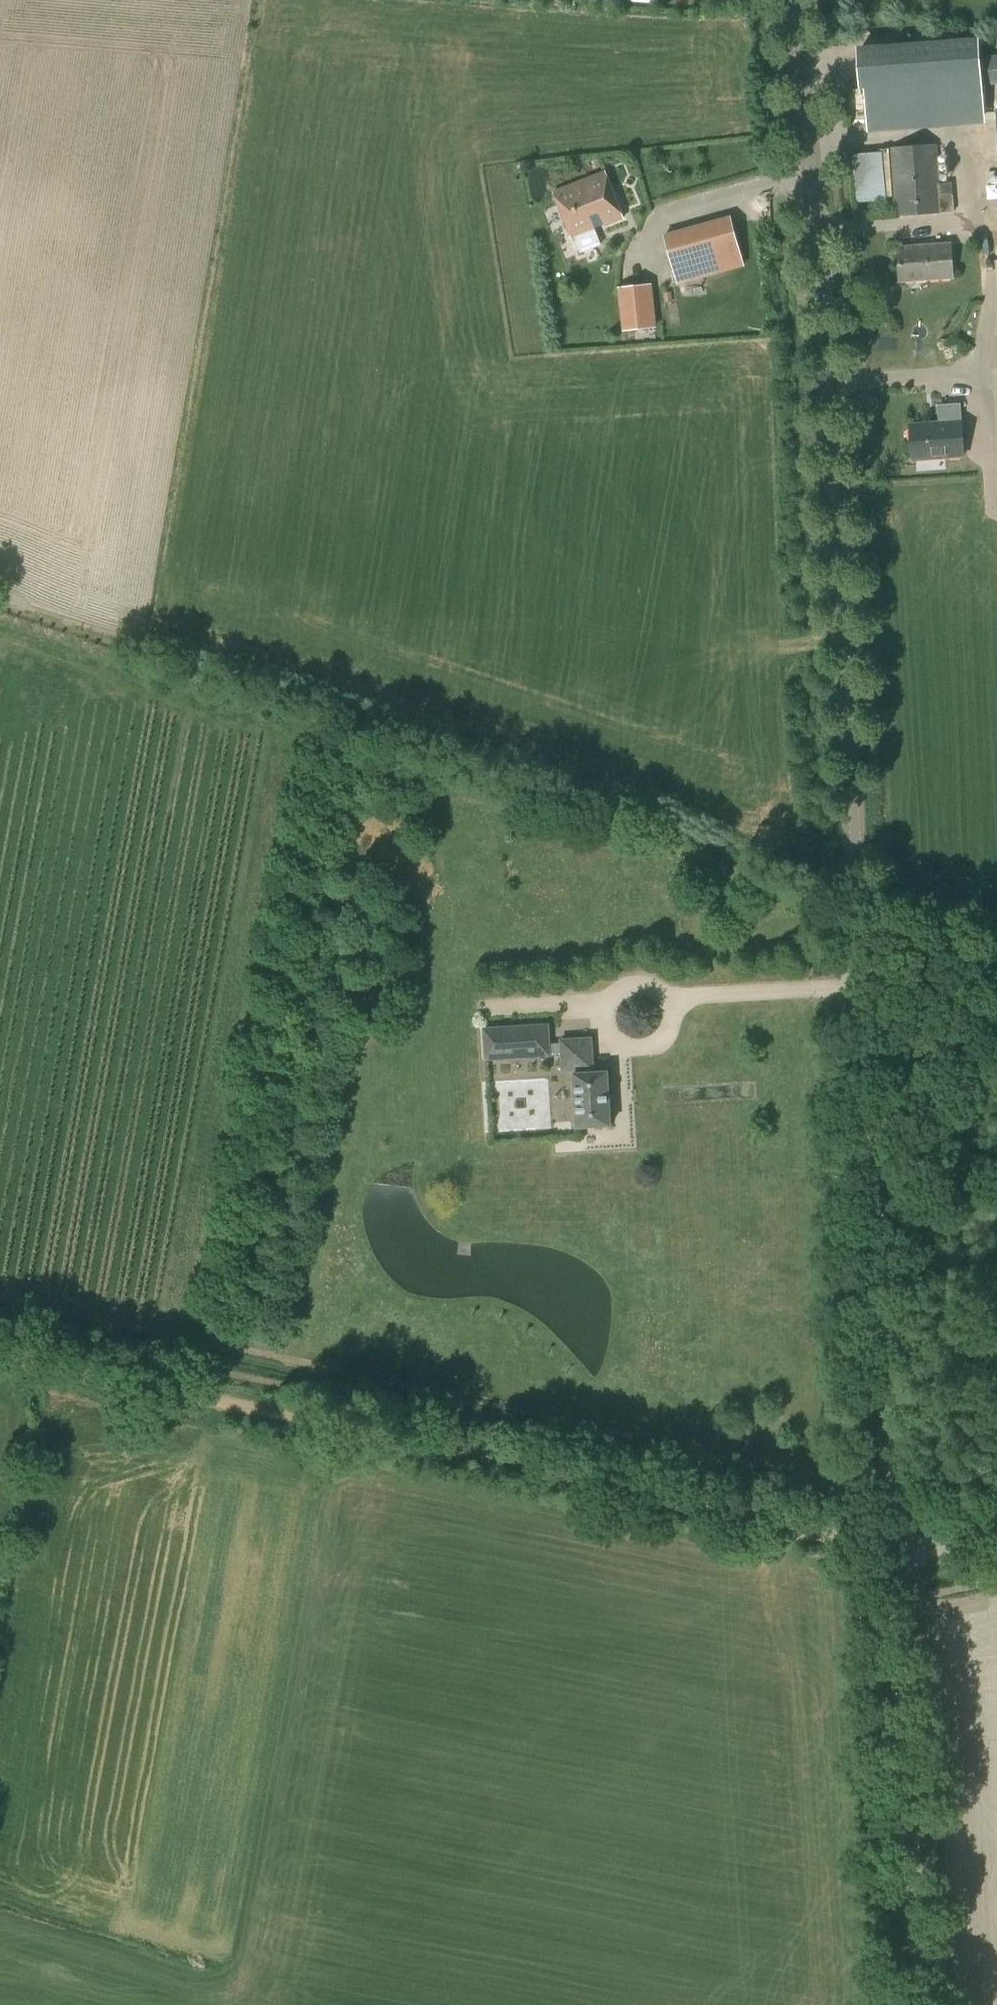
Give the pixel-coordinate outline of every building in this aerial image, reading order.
[(980,59),(979,44),(858,53),(861,86),(867,85),(870,126),(985,117),(982,84),(996,83),(996,58),(980,59)] [(940,184),(937,145),(890,148),(896,218),(954,213),(952,183),(940,184)] [(885,152),(855,153),(857,202),(887,200),(885,152)] [(625,219),(605,171),(552,192),(572,240),(625,219)] [(690,253),(684,230),(665,235),(679,285),(744,267),(730,217),(711,222),(717,245),(690,253)] [(900,281),(953,277),(950,245),(917,247),(917,251),(898,252),(900,281)] [(623,331),(656,327),(651,283),(618,287),(623,331)] [(914,459),(962,456),(960,422),(912,425),(914,459)] [(485,1061),(549,1057),(549,1055),(561,1054),(562,1072),(574,1071),(577,1129),(611,1127),(607,1073),(593,1074),(591,1040),(561,1041),(561,1045),(549,1045),(548,1026),(484,1030),(485,1061)]
